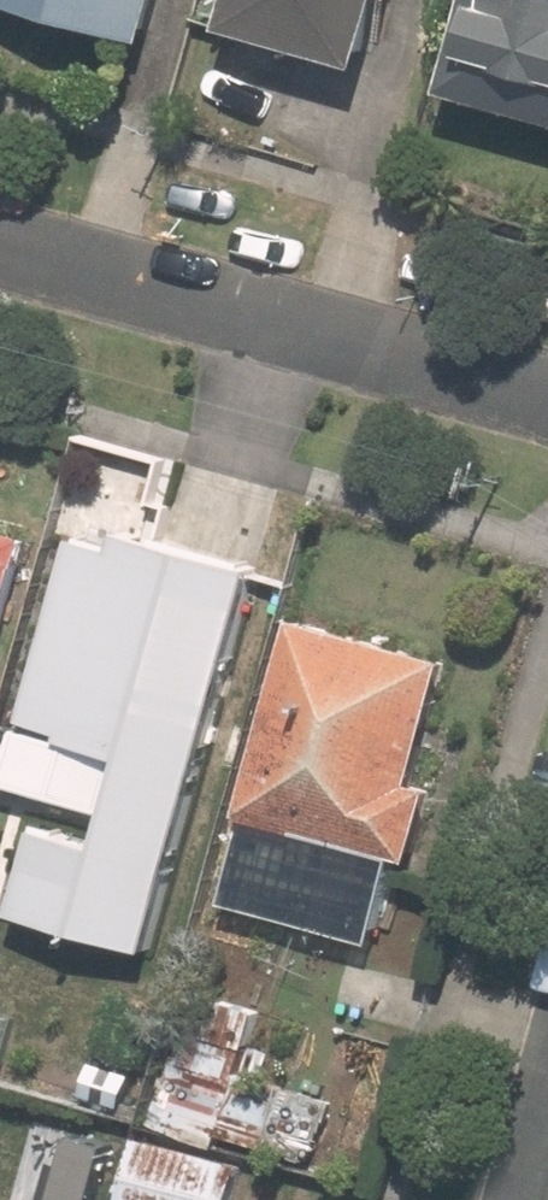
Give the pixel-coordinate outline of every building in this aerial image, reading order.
[(155,41),(167,0),(11,0),(155,41)] [(247,14),(384,56),(401,0),(251,0),(247,14)] [(456,85),(547,111),(547,0),(480,0),(456,85)] [(0,525),(0,670),(37,535),(0,525)] [(148,603),(67,582),(27,720),(183,760),(212,643),(142,626),(148,603)] [(438,663),(292,623),(241,810),(247,811),(243,826),(287,838),(292,821),(404,852),(421,790),(404,785),(438,663)] [(197,839),(153,828),(136,893),(180,905),(197,839)] [(252,1045),(182,1026),(158,1116),(362,1172),(393,1061),(351,1050),(338,1098),(245,1073),(252,1045)] [(137,1139),(121,1199),(225,1199),(235,1166),(137,1139)]
